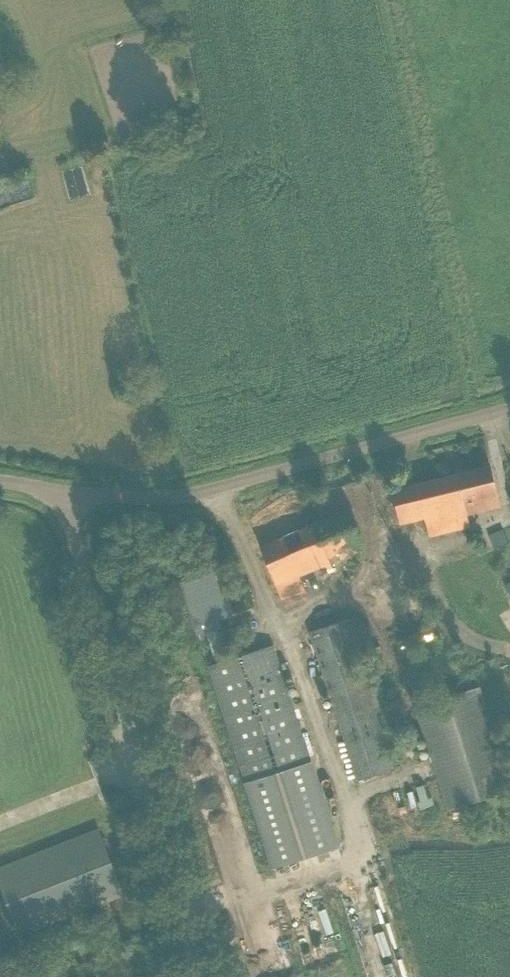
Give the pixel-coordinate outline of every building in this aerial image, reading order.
[(469,526),(466,516),(500,508),(489,465),(391,489),(399,523),(423,517),(427,536),(469,526)] [(360,544),(354,530),(347,512),(326,520),(260,547),(281,600),(283,599),(301,592),(307,590),(301,575),(326,565),(328,570),(359,558),(354,546),(360,544)] [(216,572),(192,583),(200,600),(224,589),(216,572)] [(408,574),(367,594),(377,613),(417,594),(408,574)] [(310,631),(356,778),(393,768),(353,618),(310,631)] [(206,655),(222,650),(215,628),(199,633),(206,655)] [(379,645),(369,648),(376,668),(385,665),(379,645)] [(338,847),(310,761),(309,761),(272,646),(209,667),(245,782),(244,783),(271,868),(338,847)] [(435,688),(411,695),(447,809),(509,789),(509,779),(480,686),(437,698),(435,688)] [(0,869),(0,888),(20,936),(105,901),(124,893),(97,830),(0,869)]
